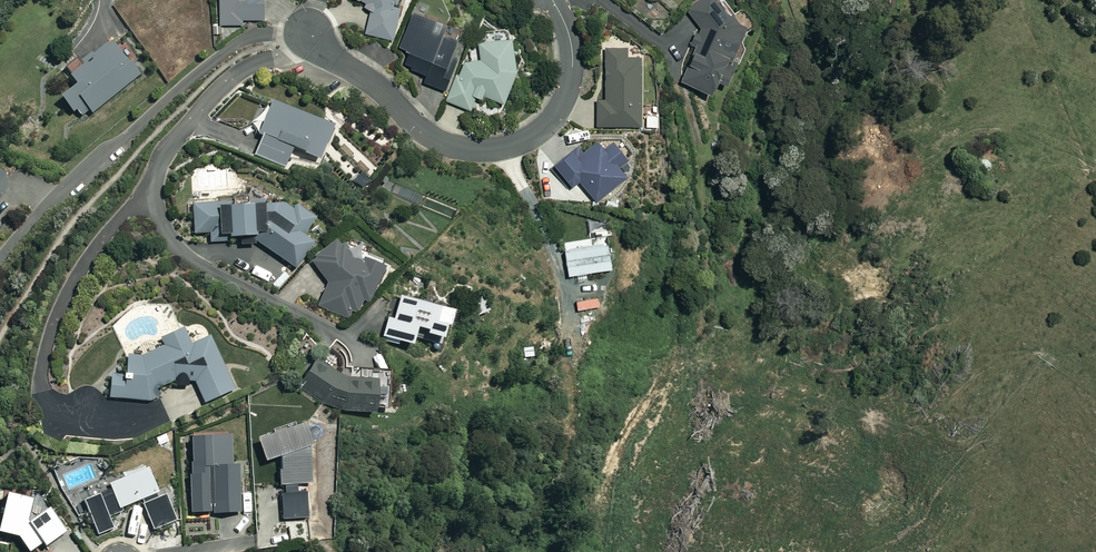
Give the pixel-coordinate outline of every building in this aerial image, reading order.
[(221,25),(242,24),(242,20),(264,19),(263,0),(220,0),(221,25)] [(403,0),(358,0),(367,4),(365,9),(371,12),(364,30),(388,39),(403,0)] [(746,51),(741,43),(747,28),(748,28),(742,25),(729,19),(717,0),(701,0),(687,12),(700,31),(698,36),(695,34),(691,44),(696,46),(680,82),(710,96),(717,80),(726,84),(733,68),(738,70),(746,51)] [(429,7),(417,2),(399,49),(409,52),(403,66),(426,75),(423,83),(445,91),(463,43),(448,37),(452,28),(425,18),(429,7)] [(478,105),(473,97),(482,100),(484,97),(503,104),(516,69),(512,41),(492,41),(478,44),(481,59),(478,63),(466,59),(460,76),(457,75),(447,102),(472,111),(478,105)] [(77,110),(81,115),(88,110),(91,113),(138,76),(111,42),(69,77),(76,85),(60,98),(73,114),(77,110)] [(628,49),(606,49),(605,101),(597,100),(597,126),(641,127),(641,59),(628,59),(628,49)] [(332,128),(271,103),(258,135),(262,136),(254,157),(284,169),(292,149),(319,160),(332,128)] [(659,116),(647,116),(647,128),(659,128),(659,116)] [(603,151),(597,143),(580,157),(575,150),(555,167),(572,187),(579,181),(597,203),(627,178),(619,168),(627,161),(613,143),(603,151)] [(229,208),(229,202),(192,205),(194,234),(209,233),(210,243),(240,240),(240,246),(252,245),(253,239),(294,270),(314,244),(303,236),(318,217),(297,205),(291,208),(281,204),(229,208)] [(611,270),(607,238),(564,244),(569,276),(611,270)] [(351,259),(336,241),(310,262),(327,283),(317,305),(353,321),(363,299),(368,301),(382,269),(363,261),(360,264),(351,259)] [(488,312),(480,295),(468,301),(476,317),(488,312)] [(449,327),(454,312),(399,297),(393,319),(387,317),(381,338),(411,346),(416,329),(425,331),(424,336),(442,340),(445,326),(449,327)] [(600,307),(599,298),(577,302),(578,310),(600,307)] [(124,376),(112,375),(110,398),(154,401),(155,389),(178,378),(182,386),(193,381),(204,404),(234,390),(209,336),(190,345),(182,329),(159,340),(163,348),(149,355),(126,353),(124,376)] [(341,379),(314,362),(299,387),(338,411),(375,414),(377,381),(341,379)] [(295,486),(307,486),(306,447),(310,446),(303,425),(259,441),(266,461),(277,457),(278,487),(283,487),(283,497),(281,497),(282,518),(306,517),(305,492),(295,492),(295,486)] [(238,466),(231,467),(230,435),(189,437),(192,514),(212,513),(212,514),(239,513),(238,466)] [(115,529),(108,513),(157,492),(147,467),(108,484),(110,488),(82,501),(98,536),(115,529)] [(44,546),(64,532),(48,509),(52,506),(39,487),(24,498),(5,494),(0,518),(0,534),(16,537),(26,551),(30,551),(42,543),(44,546)] [(164,494),(141,504),(153,531),(176,521),(164,494)]
